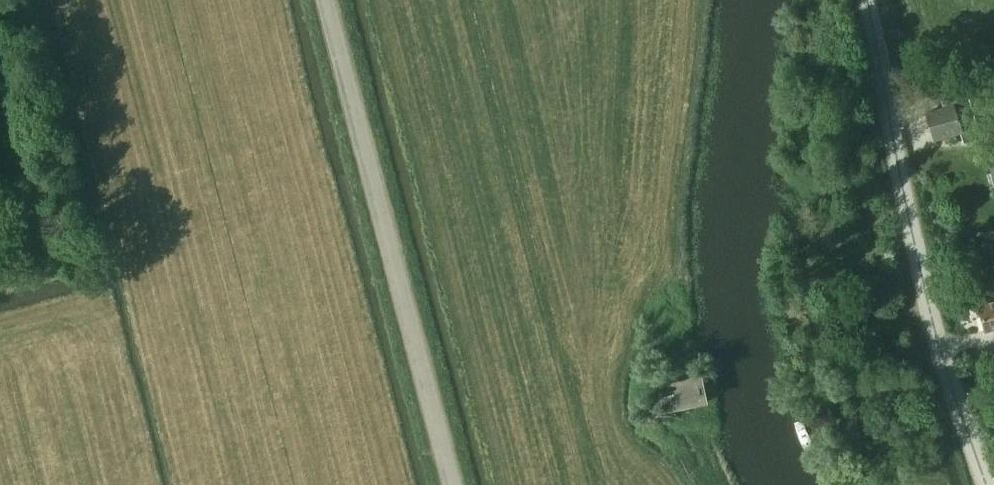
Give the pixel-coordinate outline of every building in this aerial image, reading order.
[(978,98),(965,102),(970,117),(982,113),(978,98)] [(934,141),(961,132),(971,129),(965,109),(955,111),(953,105),(925,113),(934,141)] [(978,306),(984,332),(993,330),(993,302),(978,306)] [(708,404),(702,374),(655,383),(661,413),(708,404)]
